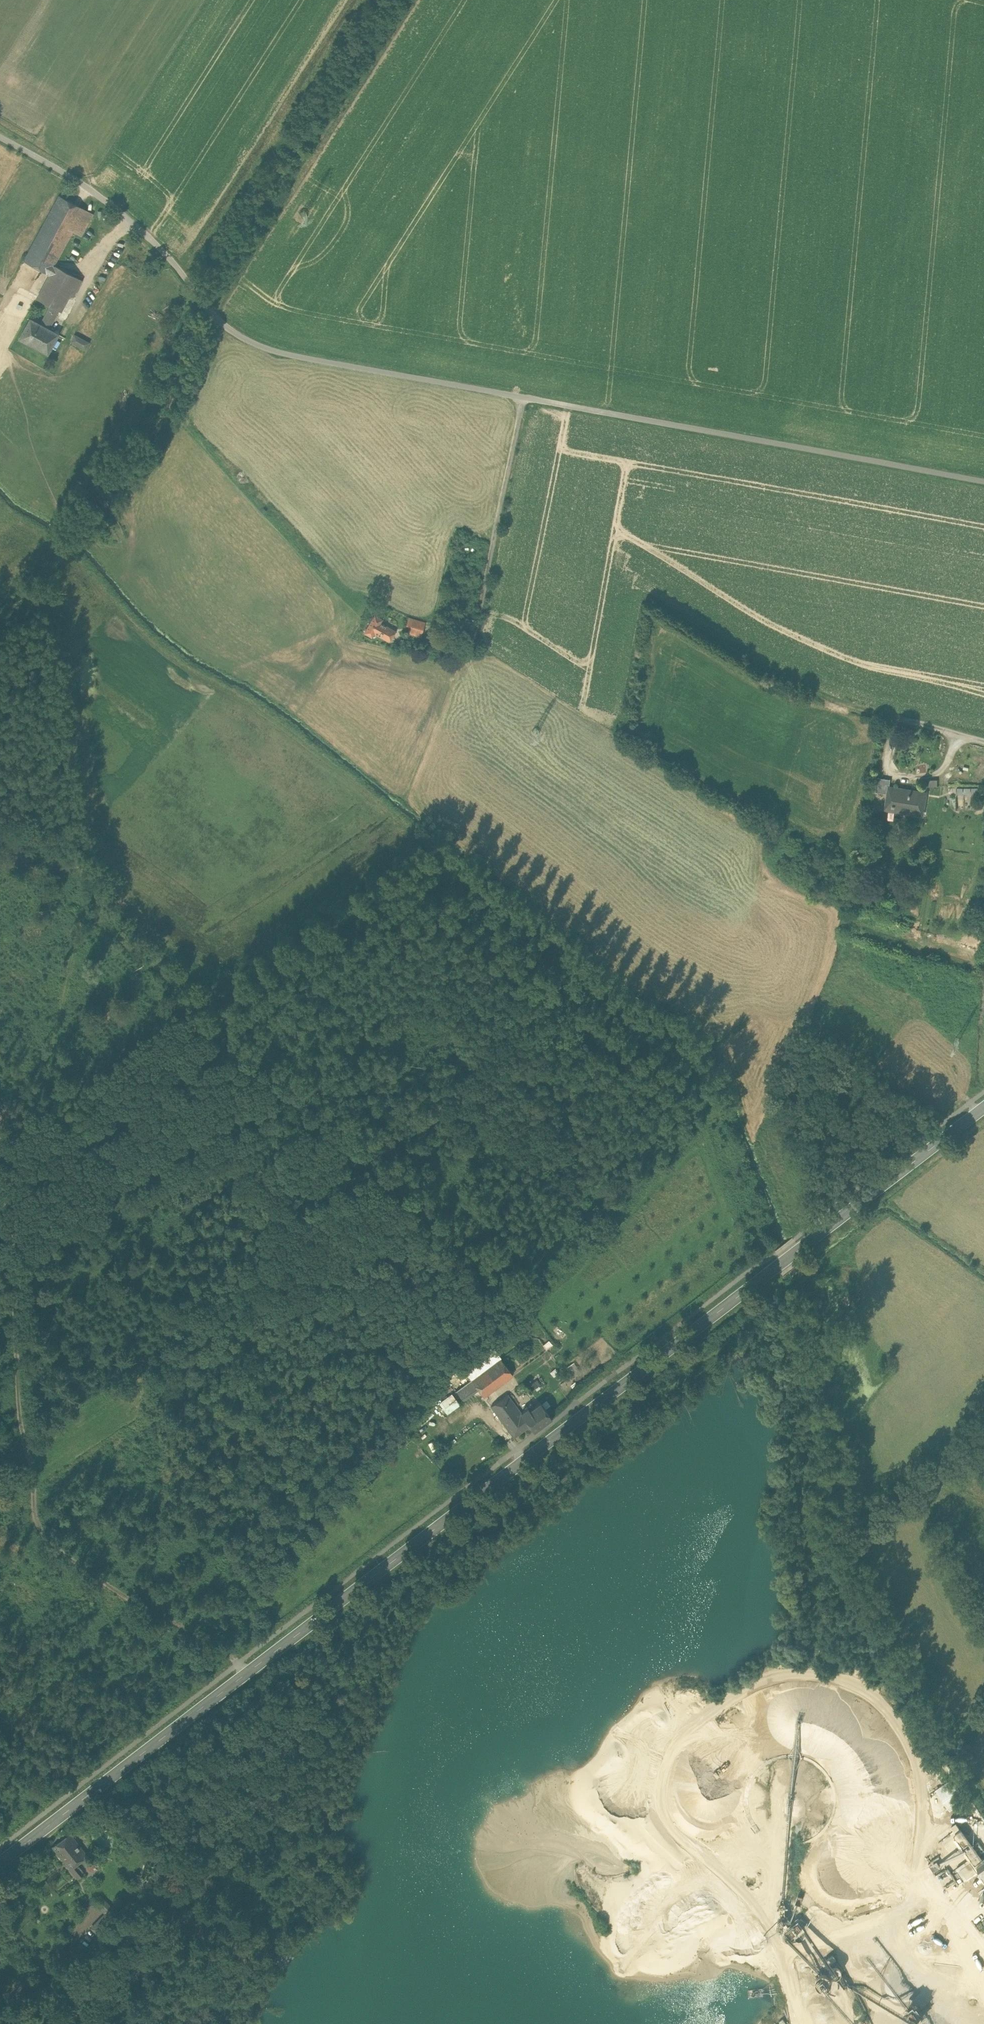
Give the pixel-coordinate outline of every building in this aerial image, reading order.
[(59,195),(24,260),(49,274),(54,265),(72,231),(84,209),(59,195)] [(84,209),(72,231),(81,236),(93,213),(84,209)] [(82,280),(55,265),(54,265),(49,274),(50,274),(46,281),(70,294),(73,296),(82,280)] [(70,294),(46,281),(37,298),(59,310),(61,311),(70,294)] [(40,324),(30,318),(20,338),(48,353),(58,333),(49,329),(59,310),(50,305),(40,324)] [(201,333),(195,333),(193,338),(196,342),(201,342),(204,337),(201,333)] [(89,342),(75,334),(71,341),(86,349),(89,342)] [(471,606),(473,596),(466,594),(464,604),(471,606)] [(382,619),(375,614),(364,631),(372,636),(374,632),(389,641),(396,630),(380,622),(382,619)] [(425,622),(409,617),(405,631),(421,636),(425,622)] [(891,778),(878,776),(876,790),(888,792),(889,792),(890,785),(891,778)] [(927,791),(890,785),(889,792),(888,792),(885,808),(923,814),(927,791)] [(963,801),(963,792),(968,792),(968,786),(957,786),(956,801),(963,801)] [(463,1367),(472,1379),(500,1358),(492,1345),(463,1367)] [(500,1358),(472,1379),(479,1389),(484,1396),(513,1375),(500,1358)] [(472,1379),(463,1367),(448,1378),(457,1390),(472,1379)] [(472,1379),(457,1390),(464,1400),(479,1389),(472,1379)] [(459,1403),(452,1393),(440,1402),(447,1412),(459,1403)] [(521,1412),(507,1394),(491,1406),(514,1437),(530,1425),(521,1412)] [(540,1402),(533,1407),(531,1404),(521,1412),(530,1425),(534,1430),(552,1417),(540,1402)] [(927,1862),(947,1890),(973,1872),(982,1885),(983,1883),(983,1864),(960,1828),(934,1846),(940,1854),(927,1862)] [(88,1855),(70,1832),(53,1846),(70,1868),(76,1864),(88,1855)] [(90,1860),(86,1865),(92,1870),(96,1866),(90,1860)] [(84,1873),(76,1864),(70,1868),(78,1878),(84,1873)] [(101,1905),(111,1894),(107,1890),(97,1901),(101,1905)] [(111,1894),(101,1905),(105,1909),(115,1898),(111,1894)] [(804,1905),(801,1903),(792,1914),(795,1916),(804,1905)] [(792,1905),(782,1905),(783,1914),(792,1913),(792,1905)] [(791,1926),(786,1920),(779,1925),(784,1931),(791,1926)] [(806,1926),(802,1921),(790,1929),(794,1934),(806,1926)] [(978,1921),(973,1925),(977,1930),(982,1925),(978,1921)] [(782,1932),(780,1929),(764,1940),(766,1943),(782,1932)] [(809,1938),(810,1937),(810,1934),(809,1932),(808,1931),(806,1930),(805,1929),(803,1930),(801,1931),(799,1933),(799,1935),(799,1937),(800,1939),(802,1940),(803,1940),(805,1941),(808,1940),(809,1938)] [(810,1929),(812,1936),(834,1965),(836,1962),(810,1929)] [(823,1971),(789,1931),(786,1933),(819,1974),(823,1971)] [(915,2001),(876,1954),(872,1955),(911,2004),(915,2001)] [(845,1964),(843,1963),(840,1963),(838,1964),(837,1964),(835,1966),(834,1968),(835,1971),(835,1973),(838,1975),(840,1976),(843,1976),(845,1975),(846,1973),(847,1971),(848,1969),(847,1967),(845,1964)] [(837,1978),(829,1969),(820,1978),(827,1987),(837,1978)] [(853,1981),(848,1975),(843,1979),(847,1985),(853,1981)] [(911,2005),(856,1981),(854,1986),(908,2010),(911,2005)] [(931,2016),(920,2002),(911,2010),(922,2023),(931,2016)]
